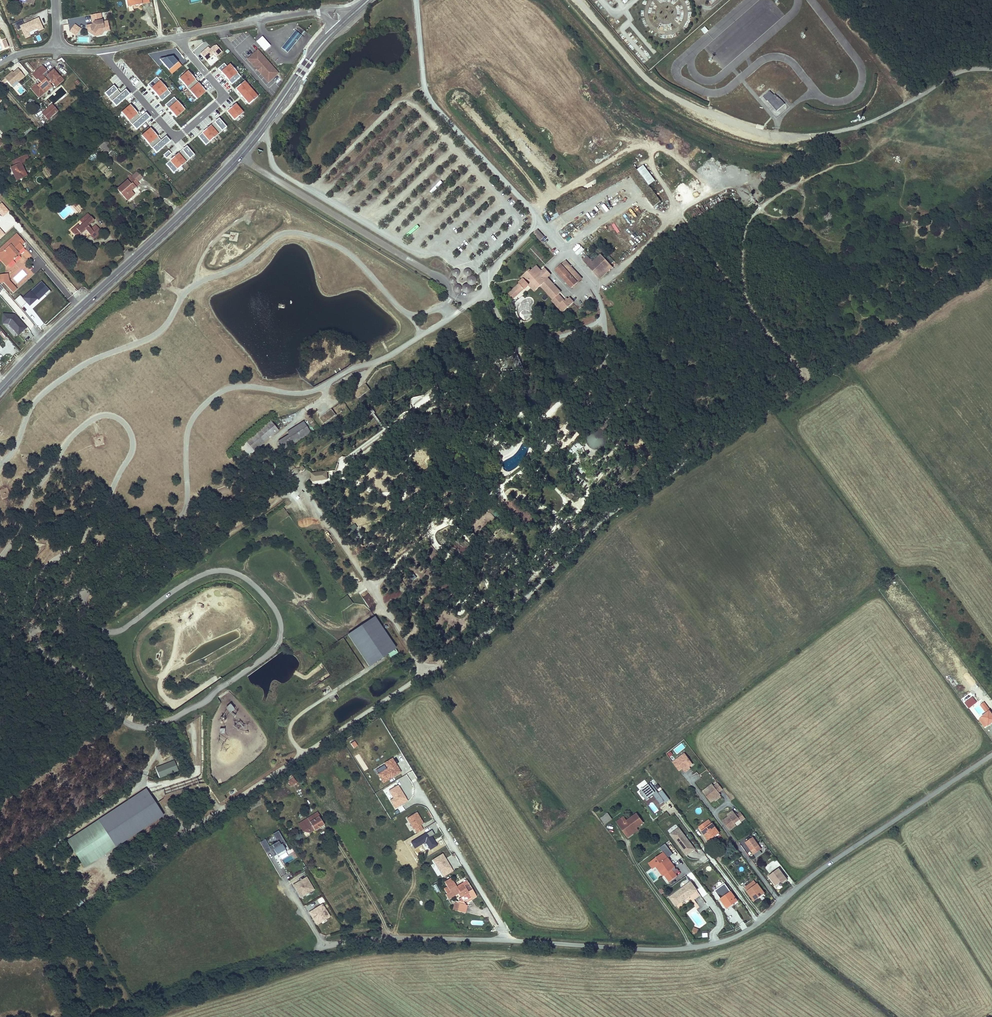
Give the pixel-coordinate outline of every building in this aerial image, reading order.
[(107,31),(105,21),(100,22),(98,14),(89,15),(90,25),(85,26),(86,31),(89,31),(96,36),(99,35),(102,32),(107,31)] [(45,29),(40,18),(25,24),(23,20),(15,24),(18,32),(23,30),(27,38),(31,36),(30,32),(39,28),(40,31),(45,29)] [(76,32),(78,29),(73,25),(68,32),(73,35),(75,31),(76,32)] [(288,53),(302,36),(295,31),(282,48),(288,53)] [(270,45),(263,37),(257,42),(265,50),(270,45)] [(210,48),(208,46),(200,53),(206,62),(215,55),(216,56),(222,52),(216,44),(210,48)] [(278,73),(258,50),(248,59),(268,82),(278,73)] [(173,56),(160,60),(172,74),(181,66),(173,56)] [(241,77),(230,65),(227,67),(224,64),(218,69),(221,72),(232,85),(241,77)] [(44,93),(42,90),(50,84),(49,82),(52,80),(53,81),(52,82),(56,87),(63,81),(59,76),(58,76),(53,71),(45,78),(42,75),(47,71),(43,66),(33,75),(37,80),(38,79),(41,83),(38,86),(37,84),(32,89),(39,97),(44,93)] [(13,72),(5,79),(11,86),(17,81),(18,82),(25,76),(18,69),(13,73),(13,72)] [(196,81),(188,71),(179,79),(187,89),(196,81)] [(148,85),(155,94),(164,86),(156,78),(148,85)] [(205,92),(196,81),(187,89),(197,99),(205,92)] [(258,97),(245,81),(235,89),(248,105),(258,97)] [(50,84),(42,90),(44,93),(45,93),(52,87),(50,84)] [(126,90),(121,94),(113,86),(105,93),(116,106),(125,99),(130,95),(126,90)] [(171,93),(164,86),(155,94),(162,101),(171,93)] [(769,92),(762,98),(766,103),(767,102),(776,113),(784,106),(781,102),(778,104),(773,97),(769,92)] [(185,110),(174,97),(165,105),(176,117),(185,110)] [(243,112),(236,104),(226,112),(234,121),(243,112)] [(146,113),(142,117),(130,105),(122,113),(138,130),(146,122),(150,118),(146,113)] [(42,114),(47,120),(55,113),(50,108),(42,114)] [(227,127),(219,118),(198,137),(205,146),(227,127)] [(150,128),(142,136),(157,153),(166,145),(170,141),(166,136),(161,140),(150,128)] [(106,141),(100,146),(105,152),(109,149),(106,146),(109,144),(106,141)] [(187,146),(175,157),(183,167),(195,156),(187,146)] [(17,165),(14,167),(11,168),(16,180),(26,176),(21,164),(28,160),(26,155),(14,161),(17,165)] [(183,167),(175,157),(166,164),(175,174),(183,167)] [(559,216),(630,175),(654,207),(661,201),(649,185),(646,181),(637,170),(633,164),(555,208),(559,216)] [(637,170),(646,181),(649,185),(655,180),(643,165),(637,170)] [(137,172),(132,176),(137,182),(142,177),(137,172)] [(130,179),(117,190),(127,201),(134,194),(131,191),(139,184),(137,182),(132,176),(131,177),(130,178),(130,179)] [(387,198),(397,188),(394,185),(384,196),(387,198)] [(74,198),(71,201),(76,207),(79,205),(74,198)] [(77,229),(75,227),(71,231),(78,239),(82,235),(83,236),(88,232),(94,239),(102,232),(95,225),(91,229),(88,226),(94,221),(89,214),(84,218),(81,221),(83,223),(79,227),(77,229)] [(612,223),(609,225),(614,234),(617,232),(612,223)] [(533,233),(538,239),(542,235),(537,230),(533,233)] [(14,256),(17,253),(22,249),(23,248),(21,245),(24,243),(17,234),(0,249),(0,260),(5,266),(15,257),(14,256)] [(593,261),(588,266),(599,279),(616,264),(614,261),(610,265),(601,254),(593,261)] [(565,261),(560,265),(577,284),(581,279),(565,261)] [(577,284),(560,265),(555,270),(571,288),(577,284)] [(536,266),(530,271),(535,277),(541,271),(536,266)] [(170,268),(167,272),(175,279),(178,275),(170,268)] [(535,277),(530,271),(528,270),(521,277),(523,279),(518,283),(519,284),(507,294),(512,300),(523,289),(524,290),(528,285),(531,288),(533,286),(536,290),(540,286),(542,285),(554,299),(552,300),(551,301),(560,310),(561,309),(564,312),(573,303),(569,298),(564,302),(557,294),(561,291),(548,277),(550,275),(544,268),(541,271),(535,277)] [(3,282),(13,293),(17,289),(9,281),(8,273),(2,274),(3,282)] [(542,285),(540,286),(552,300),(554,299),(542,285)] [(2,323),(10,324),(19,335),(27,328),(16,315),(3,314),(2,323)] [(483,351),(471,355),(472,360),(484,356),(483,351)] [(358,399),(370,391),(366,385),(354,392),(358,399)] [(403,404),(398,413),(401,415),(407,406),(403,404)] [(324,425),(336,416),(332,410),(319,418),(324,425)] [(247,457),(254,451),(278,431),(270,421),(246,442),(239,447),(247,457)] [(303,422),(290,431),(298,440),(310,432),(303,422)] [(590,433),(589,435),(588,439),(588,441),(588,443),(589,444),(590,446),(592,448),(594,449),(597,450),(600,449),(603,448),(605,446),(607,444),(607,442),(608,441),(607,438),(606,434),(605,433),(603,431),(601,430),(599,430),(597,430),(595,430),(592,431),(590,433)] [(298,440),(290,431),(287,433),(289,435),(278,442),(283,450),(298,440)] [(577,432),(573,436),(580,443),(584,439),(577,432)] [(342,448),(335,456),(338,459),(346,451),(342,448)] [(508,501),(503,505),(524,527),(533,518),(529,515),(518,503),(514,499),(512,497),(510,498),(508,501)] [(586,515),(577,525),(580,527),(589,518),(586,515)] [(470,528),(464,532),(469,539),(474,535),(470,528)] [(558,541),(553,546),(557,550),(562,545),(558,541)] [(546,555),(537,565),(539,567),(549,558),(546,555)] [(336,615),(352,604),(347,595),(331,607),(336,615)] [(417,595),(412,598),(415,603),(420,601),(417,595)] [(505,596),(497,604),(500,607),(508,598),(505,596)] [(337,687),(395,649),(374,617),(322,652),(326,658),(320,662),(337,687)] [(433,623),(430,625),(437,634),(441,631),(436,625),(435,626),(433,623)] [(985,726),(987,724),(988,725),(991,722),(991,710),(979,719),(985,726)] [(692,764),(684,753),(672,762),(678,771),(682,768),(683,771),(692,764)] [(387,769),(378,774),(384,783),(401,773),(396,764),(393,758),(384,763),(387,769)] [(174,762),(156,769),(160,779),(178,772),(174,762)] [(218,787),(209,775),(203,779),(219,803),(226,799),(218,787)] [(291,775),(286,778),(291,786),(296,783),(291,775)] [(651,783),(640,792),(646,801),(650,798),(649,797),(653,794),(660,804),(663,802),(665,804),(670,800),(662,790),(658,793),(651,783)] [(720,795),(718,792),(722,789),(718,783),(714,786),(712,784),(702,792),(711,802),(720,795)] [(407,802),(398,785),(388,791),(393,799),(390,801),(395,809),(398,807),(407,802)] [(116,846),(163,815),(145,789),(98,820),(116,846)] [(734,824),(739,820),(741,822),(745,819),(740,813),(736,816),(732,811),(727,815),(728,816),(722,821),(729,831),(736,826),(734,824)] [(422,830),(420,826),(423,823),(417,812),(406,819),(413,830),(416,834),(422,830)] [(314,820),(310,822),(314,830),(315,831),(319,828),(318,827),(323,824),(317,814),(312,818),(314,820)] [(608,814),(601,819),(605,824),(612,819),(608,814)] [(617,822),(626,835),(636,828),(643,823),(636,814),(626,821),(623,817),(617,822)] [(314,820),(312,818),(299,826),(305,836),(306,835),(310,833),(305,824),(309,821),(310,822),(314,820)] [(116,846),(98,820),(67,841),(84,867),(116,846)] [(709,820),(699,827),(702,831),(708,840),(719,833),(712,824),(711,824),(709,820)] [(310,822),(309,821),(305,824),(310,833),(314,830),(310,822)] [(636,828),(626,835),(628,837),(637,830),(636,828)] [(695,849),(679,828),(671,835),(686,856),(695,849)] [(415,850),(426,843),(430,851),(437,846),(432,839),(431,837),(434,835),(431,830),(411,843),(414,848),(415,850)] [(286,844),(279,831),(273,834),(277,842),(270,847),(265,840),(260,843),(266,853),(271,851),(274,857),(277,855),(278,857),(287,852),(283,846),(286,844)] [(761,850),(752,837),(744,843),(753,855),(761,850)] [(663,853),(668,859),(673,855),(669,849),(666,845),(660,848),(663,853)] [(675,870),(668,859),(663,853),(648,863),(653,869),(655,867),(663,878),(664,877),(669,883),(676,878),(675,876),(679,873),(677,870),(675,871),(675,870)] [(453,871),(443,854),(433,860),(443,877),(453,871)] [(786,880),(778,869),(768,877),(776,886),(779,884),(780,885),(786,880)] [(445,895),(448,898),(453,895),(453,896),(458,893),(461,898),(459,899),(458,903),(455,902),(453,907),(458,909),(457,911),(465,913),(467,905),(465,905),(464,902),(466,901),(471,898),(472,899),(477,896),(476,895),(480,892),(477,886),(472,889),(469,884),(474,881),(469,872),(464,876),(466,880),(468,882),(464,885),(463,884),(457,887),(456,886),(452,878),(445,882),(447,887),(444,889),(447,894),(445,895)] [(307,877),(293,885),(301,898),(305,895),(304,894),(309,891),(310,892),(314,890),(307,877)] [(758,897),(757,896),(763,892),(757,884),(754,881),(745,888),(754,900),(758,897)] [(691,882),(669,898),(675,906),(697,890),(691,882)] [(720,899),(730,892),(725,885),(715,892),(720,899)] [(720,899),(727,908),(733,904),(734,905),(737,902),(730,892),(720,899)] [(330,917),(322,905),(309,913),(316,925),(321,922),(320,921),(325,918),(326,919),(330,917)]
